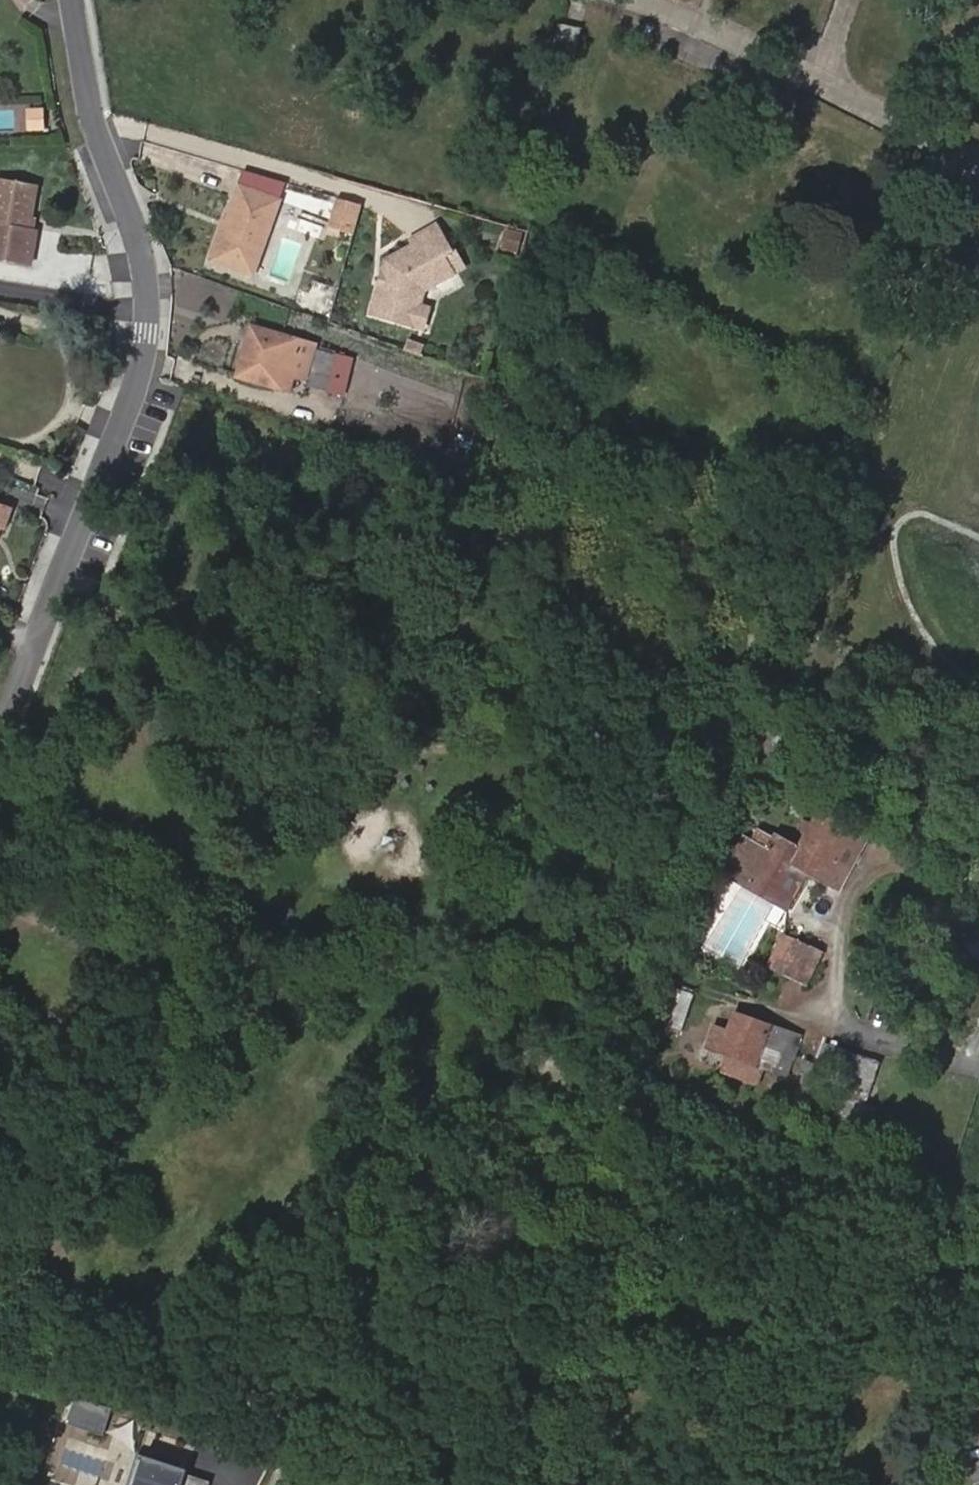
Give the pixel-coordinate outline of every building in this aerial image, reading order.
[(33,229),(27,229),(33,185),(0,180),(0,262),(28,265),(33,229)] [(240,205),(279,218),(283,208),(244,195),(240,205)] [(357,208),(329,200),(321,227),(349,236),(357,208)] [(263,264),(279,218),(240,205),(229,233),(226,232),(221,248),(222,249),(222,251),(263,264)] [(376,285),(370,310),(411,322),(417,303),(422,290),(452,276),(442,259),(451,255),(438,229),(412,241),(413,247),(383,259),(380,270),(384,272),(382,284),(376,285)] [(517,236),(502,232),(497,246),(513,251),(517,236)] [(497,246),(495,252),(512,256),(513,251),(497,246)] [(257,279),(263,264),(222,251),(217,265),(257,279)] [(417,303),(411,322),(424,327),(430,307),(417,303)] [(287,337),(253,327),(239,376),(273,386),(287,337)] [(312,386),(325,390),(328,379),(334,355),(321,352),(318,365),(312,386)] [(328,379),(325,390),(346,396),(356,362),(334,355),(328,379)] [(299,383),(312,386),(318,365),(305,361),(299,383)] [(2,530),(7,532),(15,510),(0,505),(0,529),(2,530)] [(791,867),(807,875),(822,883),(842,847),(860,855),(870,838),(820,813),(813,825),(805,821),(800,829),(807,833),(800,846),(775,834),(774,836),(758,829),(752,838),(747,837),(729,871),(751,882),(755,876),(780,888),(791,867)] [(791,903),(807,875),(791,867),(780,888),(776,895),(791,903)] [(751,882),(776,895),(780,888),(755,876),(751,882)] [(822,954),(784,936),(769,968),(807,986),(822,954)] [(676,1025),(686,1027),(693,992),(682,990),(676,1025)] [(787,1031),(735,1012),(728,1029),(715,1024),(705,1048),(772,1073),(787,1031)] [(875,1062),(854,1056),(844,1086),(864,1093),(875,1062)] [(110,1414),(80,1404),(73,1427),(103,1436),(110,1414)] [(141,1453),(130,1484),(192,1484),(197,1470),(141,1453)]
